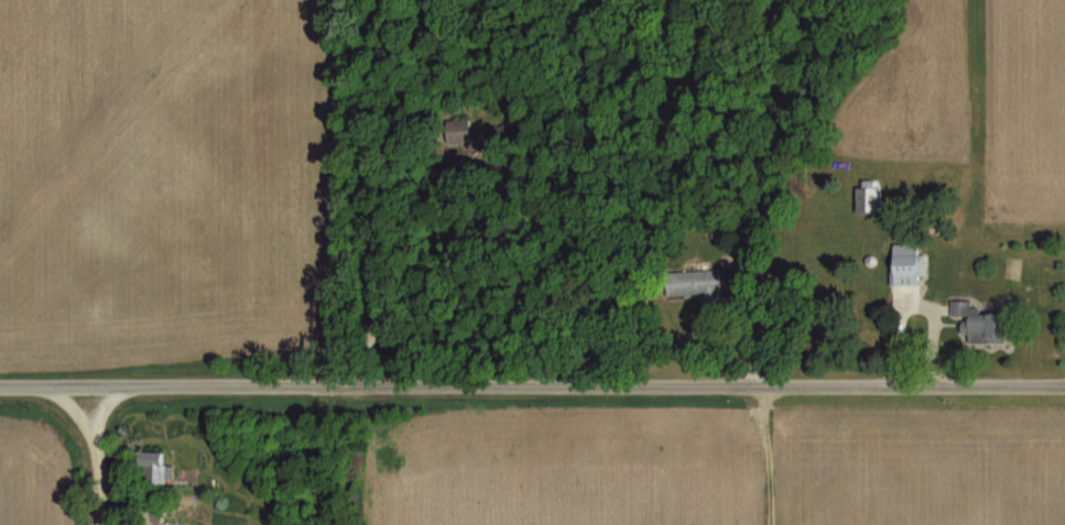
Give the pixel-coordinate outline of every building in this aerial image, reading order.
[(444,118),(445,139),(465,138),(464,117),(444,118)] [(467,128),(469,147),(503,143),(500,122),(467,128)] [(856,186),(860,186),(860,178),(873,178),(873,185),(879,185),(879,211),(856,211),(856,186)] [(892,243),(893,281),(919,281),(919,274),(925,274),(925,255),(916,255),(916,242),(892,243)] [(867,262),(868,264),(870,264),(871,264),(873,264),(876,263),(877,262),(877,260),(877,258),(877,256),(876,254),(873,253),(871,253),(870,253),(868,254),(867,255),(866,256),(866,259),(866,261),(867,262)] [(664,270),(665,296),(720,293),(719,266),(664,270)] [(950,297),(950,311),(977,311),(977,305),(970,305),(970,296),(950,297)] [(1000,316),(1001,339),(969,339),(969,333),(959,333),(959,316),(1000,316)] [(896,331),(904,332),(903,341),(895,340),(896,331)] [(170,484),(170,450),(145,450),(145,484),(170,484)]
